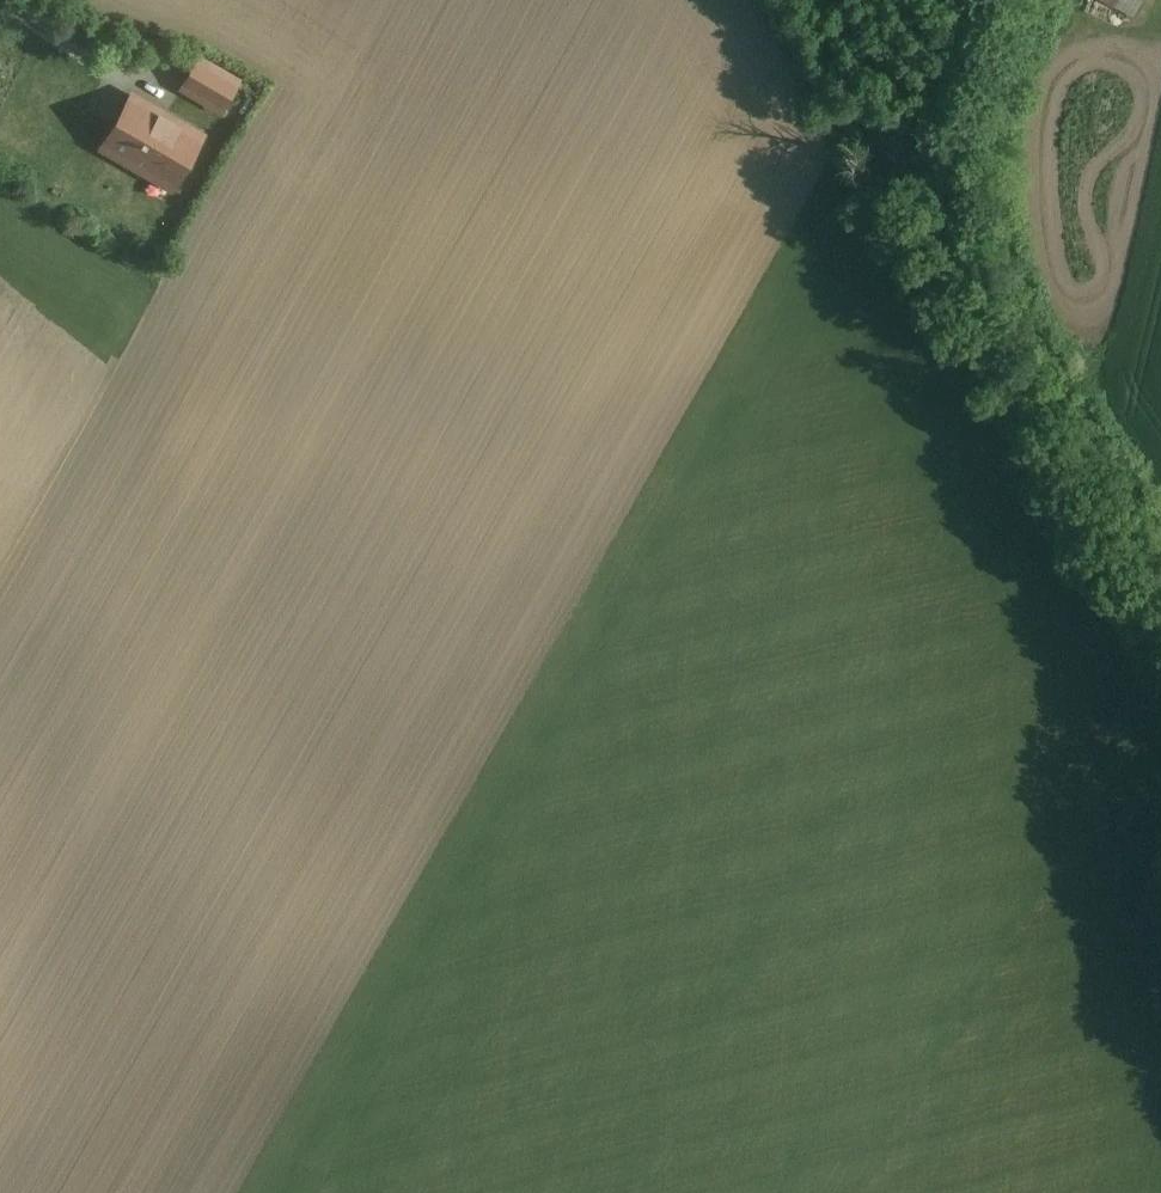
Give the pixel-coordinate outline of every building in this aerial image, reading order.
[(199,58),(183,88),(221,109),(237,79),(199,58)] [(200,134),(133,96),(103,147),(171,186),(200,134)]
